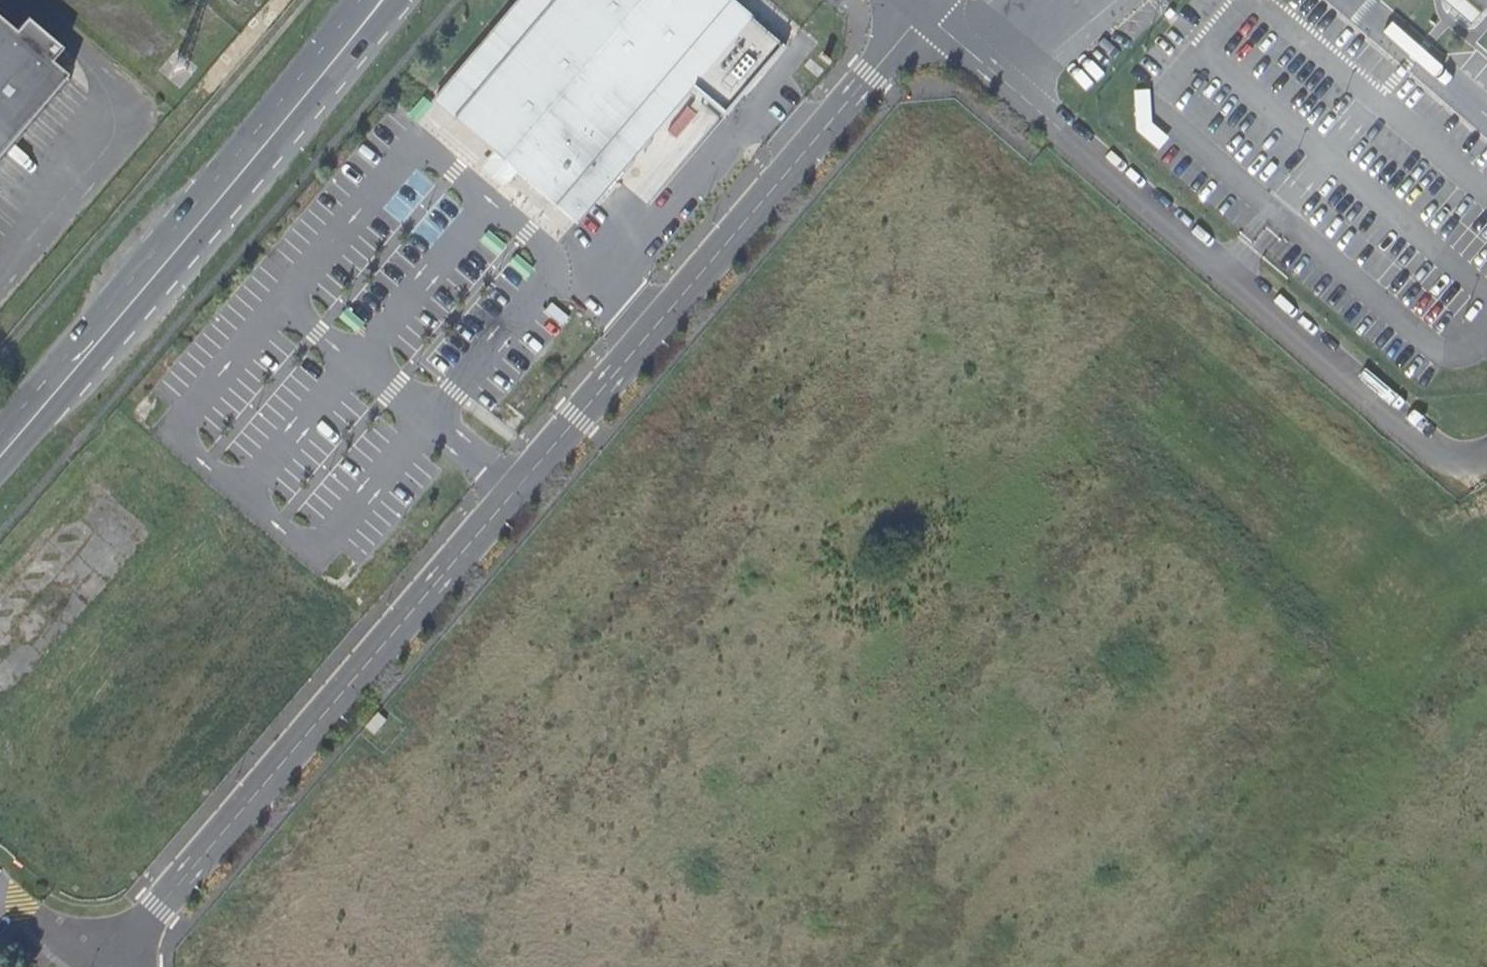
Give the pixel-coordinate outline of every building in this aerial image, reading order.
[(731,0),(523,0),(436,101),(497,154),(484,170),(504,187),(517,171),(576,221),(693,87),(726,119),(785,47),(731,0)] [(1472,6),(1481,14),(1486,6),(1486,0),(1477,0),(1472,6)] [(74,83),(60,71),(72,56),(33,24),(22,37),(0,19),(0,171),(74,83)] [(1149,92),(1135,93),(1137,123),(1151,122),(1149,92)]
